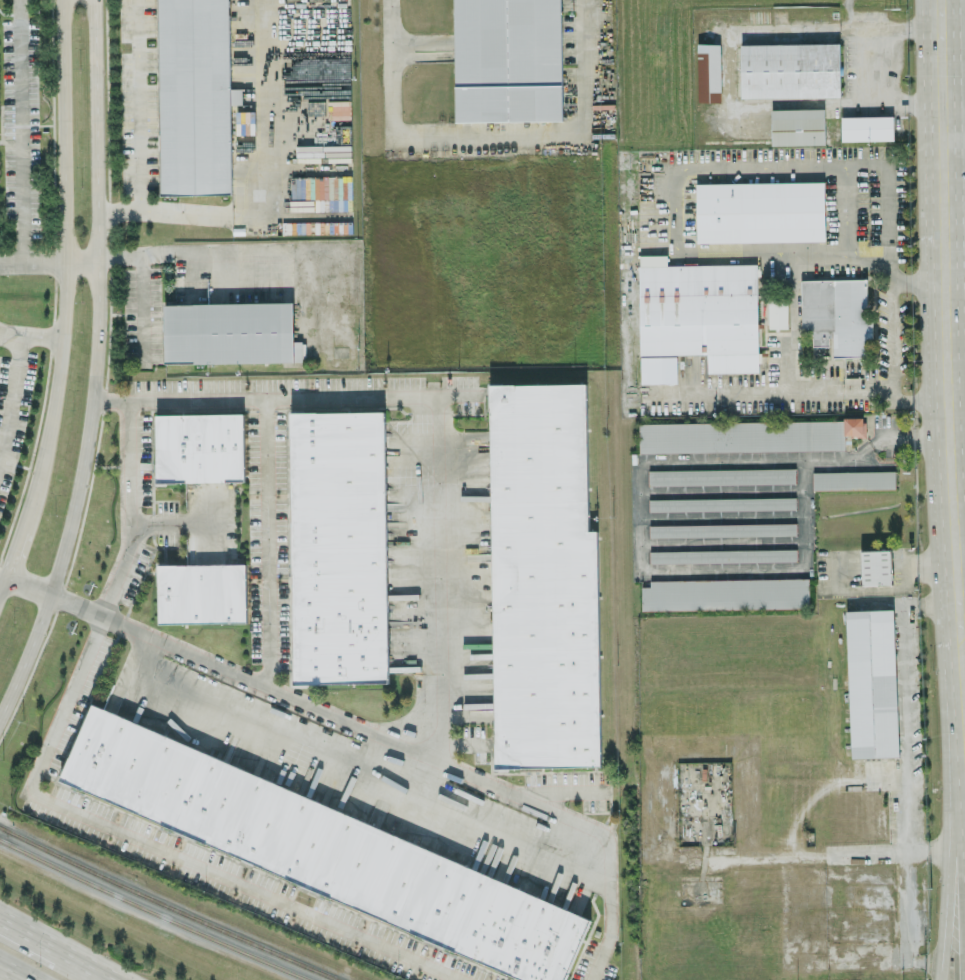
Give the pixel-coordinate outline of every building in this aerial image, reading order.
[(232,194),(231,104),(242,104),(242,88),(230,88),(229,0),(159,0),(160,195),(232,194)] [(562,120),(561,0),(454,0),(455,122),(562,120)] [(840,42),(740,44),(741,98),(841,96),(840,42)] [(699,102),(722,101),(720,43),(697,44),(699,102)] [(772,145),(825,144),(825,108),(771,109),(772,145)] [(893,115),(841,116),(841,140),(893,140),(893,115)] [(697,242),(825,240),(824,181),(696,183),(697,242)] [(757,263),(668,265),(667,255),(639,255),(640,354),(707,353),(708,372),(759,371),(757,263)] [(801,279),(801,330),(812,330),(812,346),(831,346),(831,357),(866,357),(866,338),(872,338),(872,320),(867,320),(867,279),(801,279)] [(769,328),(788,327),(787,299),(768,300),(769,328)] [(164,303),(165,363),(303,362),(302,341),(293,341),(293,302),(164,303)] [(601,766),(597,531),(588,531),(586,383),(490,384),(495,768),(601,766)] [(389,683),(384,411),(290,412),(294,684),(389,683)] [(245,481),(244,413),(155,414),(156,483),(245,481)] [(639,452),(845,449),(845,436),(865,436),(865,419),(639,423),(639,452)] [(649,485),(795,483),(795,468),(648,470),(649,485)] [(813,472),(813,489),(895,488),(895,470),(813,472)] [(649,499),(649,511),(796,509),(796,497),(649,499)] [(796,523),(649,525),(650,537),(796,535),(796,523)] [(796,549),(650,551),(650,563),(797,561),(796,549)] [(891,549),(860,550),(862,585),(892,584),(891,549)] [(248,622),(246,563),(157,565),(159,624),(248,622)] [(650,580),(650,586),(642,586),(642,610),(809,608),(809,578),(650,580)] [(894,609),(846,610),(851,757),(899,756),(894,609)] [(87,712),(57,789),(547,979),(566,979),(593,909),(87,712)]
